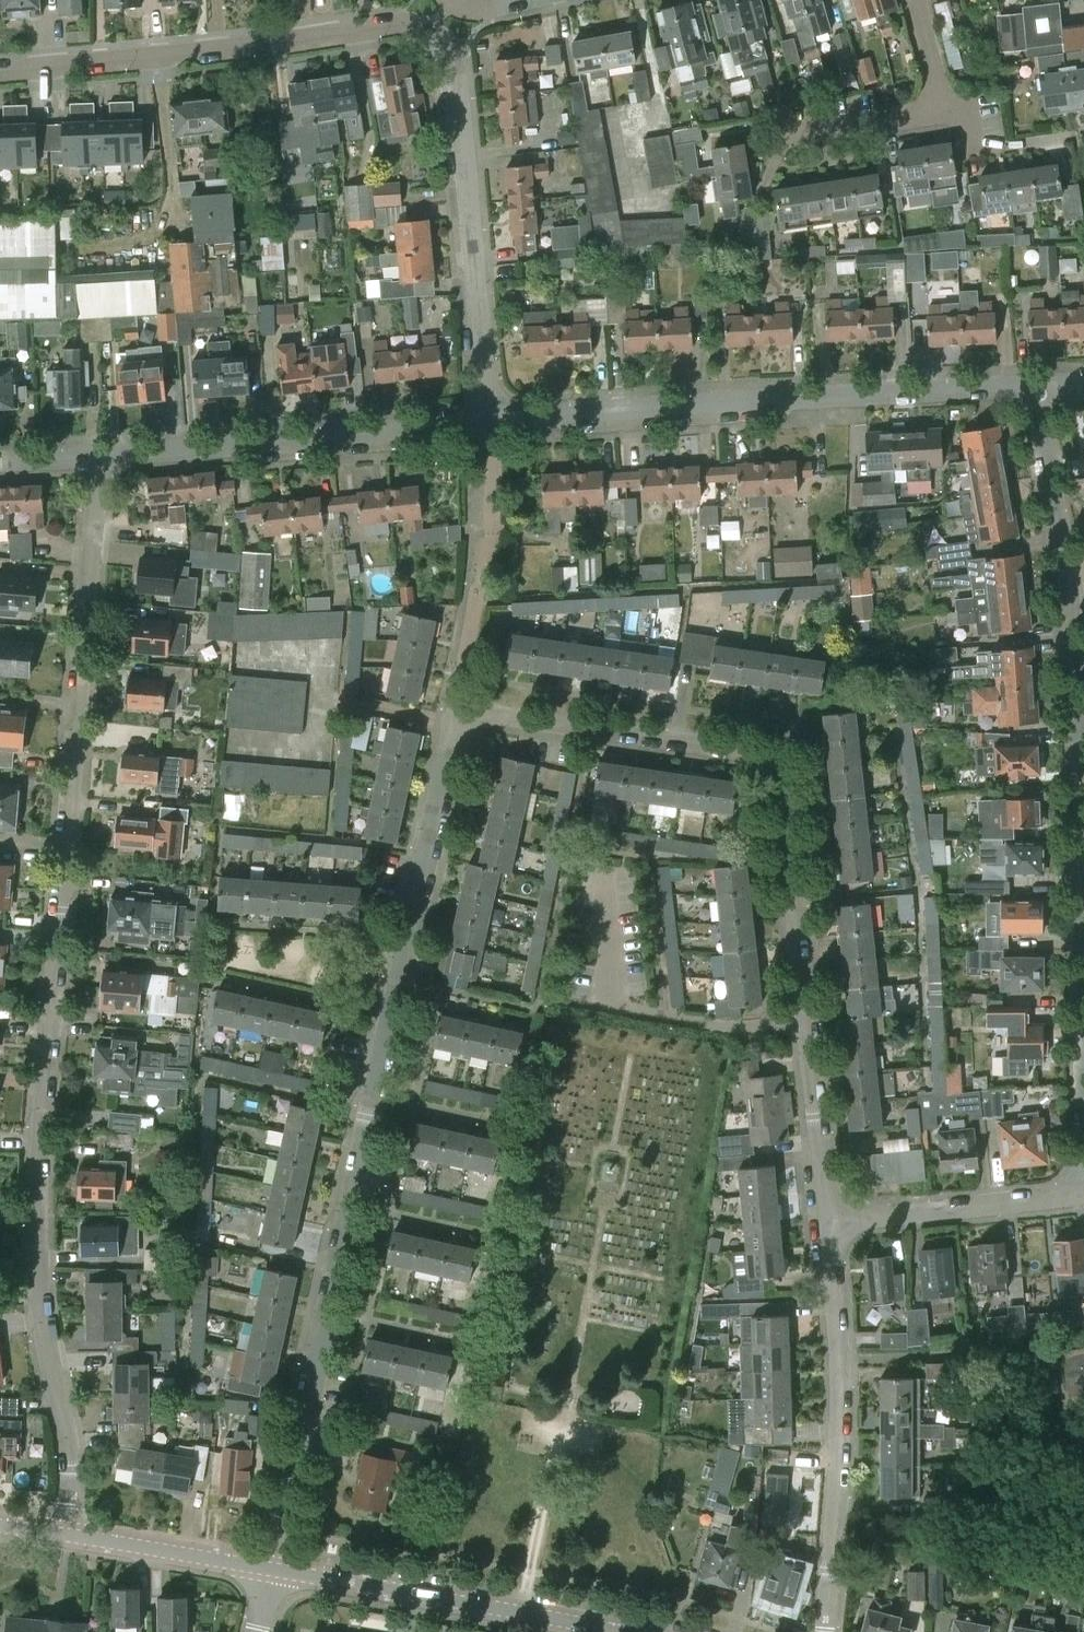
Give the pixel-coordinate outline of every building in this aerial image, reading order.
[(4,18),(40,15),(39,0),(2,0),(4,18)] [(60,13),(86,11),(85,0),(59,0),(60,13)] [(678,5),(673,6),(694,91),(709,87),(705,73),(706,73),(704,64),(713,61),(711,50),(699,53),(696,42),(710,39),(700,2),(691,4),(690,2),(687,3),(684,0),(679,2),(678,5)] [(735,0),(717,0),(726,36),(729,35),(734,52),(735,52),(739,65),(739,64),(743,77),(753,75),(735,0)] [(753,75),(769,70),(766,59),(767,59),(762,38),(765,37),(763,26),(766,26),(760,0),(756,0),(754,1),(753,0),(735,0),(753,75)] [(801,0),(783,0),(787,17),(792,16),(797,31),(806,59),(817,56),(813,42),(809,27),(801,0)] [(809,27),(823,24),(818,8),(821,8),(819,0),(801,0),(809,27)] [(874,15),(870,0),(853,0),(859,20),(874,15)] [(874,15),(875,15),(878,27),(881,37),(896,32),(893,22),(890,23),(887,12),(897,9),(894,0),(870,0),(874,15)] [(694,91),(673,6),(670,7),(667,5),(661,6),(660,9),(656,10),(661,29),(650,32),(654,53),(669,49),(674,67),(675,67),(678,82),(679,81),(683,94),(694,91)] [(948,6),(935,9),(950,70),(963,66),(948,6)] [(1037,57),(1062,53),(1064,53),(1060,31),(1058,6),(1023,9),(1024,13),(1027,49),(1027,58),(1037,57)] [(1027,49),(1024,13),(997,15),(1000,51),(1027,49)] [(1072,29),(1075,51),(1083,50),(1083,27),(1072,29)] [(1064,53),(1075,51),(1072,29),(1060,31),(1064,53)] [(629,32),(600,38),(606,67),(635,61),(629,32)] [(847,32),(833,36),(843,69),(857,65),(847,32)] [(606,67),(600,38),(573,43),(579,73),(589,71),(591,80),(608,77),(606,67)] [(799,61),(793,38),(780,42),(786,65),(799,61)] [(478,55),(486,55),(486,41),(477,42),(478,55)] [(544,48),(546,62),(563,60),(561,46),(544,48)] [(1064,53),(1062,53),(1070,110),(1083,108),(1083,50),(1075,51),(1064,53)] [(1062,53),(1037,57),(1045,114),(1070,110),(1062,53)] [(495,61),(498,95),(523,92),(523,91),(521,70),(538,68),(537,59),(520,60),(520,59),(495,61)] [(1000,64),(1001,75),(1018,73),(1017,61),(1000,64)] [(872,63),(857,67),(861,83),(877,78),(872,63)] [(378,114),(382,138),(421,130),(410,64),(382,69),(389,112),(378,114)] [(631,73),(637,103),(651,100),(645,70),(631,73)] [(351,74),(329,78),(336,118),(346,116),(350,140),(364,138),(359,114),(358,114),(351,74)] [(309,81),(317,131),(317,130),(320,143),(300,147),(303,164),(334,159),(327,120),(336,118),(329,78),(309,81)] [(910,80),(896,84),(899,96),(914,92),(910,80)] [(298,134),(317,131),(309,81),(289,85),(295,119),(298,134)] [(568,84),(573,113),(588,111),(582,81),(568,84)] [(523,92),(498,95),(501,128),(504,128),(506,145),(517,144),(515,127),(539,124),(535,90),(523,91),(523,92)] [(224,97),(196,100),(200,133),(228,130),(224,97)] [(200,133),(196,100),(169,103),(173,139),(178,147),(201,145),(200,133)] [(110,122),(102,123),(104,162),(119,162),(119,173),(124,173),(121,101),(109,102),(110,122)] [(133,101),(121,101),(124,173),(128,173),(127,161),(154,160),(153,121),(134,122),(133,101)] [(93,102),(81,103),(84,174),(88,174),(88,163),(104,162),(102,123),(94,123),(93,102)] [(84,174),(81,103),(69,103),(70,124),(62,124),(64,164),(80,163),(80,174),(84,174)] [(0,126),(0,166),(13,166),(14,176),(17,176),(15,105),(4,106),(4,126),(0,126)] [(27,105),(15,105),(17,176),(21,176),(21,166),(37,165),(36,125),(27,125),(27,105)] [(573,113),(575,126),(601,121),(599,109),(588,111),(573,113)] [(575,126),(578,138),(603,134),(601,121),(575,126)] [(702,140),(699,126),(672,132),(675,146),(702,140)] [(561,133),(562,147),(574,145),(572,131),(561,133)] [(578,138),(580,151),(606,146),(603,134),(578,138)] [(641,139),(644,151),(669,146),(667,134),(641,139)] [(948,143),(922,147),(929,188),(954,185),(948,143)] [(707,178),(715,177),(715,176),(746,172),(742,144),(711,148),(713,166),(705,167),(707,178)] [(580,151),(582,163),(608,159),(606,146),(580,151)] [(644,151),(646,163),(671,159),(669,146),(644,151)] [(929,188),(922,147),(896,151),(902,193),(929,188)] [(218,149),(202,151),(204,168),(220,167),(218,149)] [(582,163),(584,176),(610,171),(608,159),(582,163)] [(646,163),(648,175),(673,171),(671,159),(646,163)] [(506,169),(509,202),(533,200),(531,180),(550,178),(549,166),(529,168),(529,167),(506,169)] [(1028,170),(1033,200),(1060,196),(1064,218),(1083,215),(1078,184),(1059,187),(1056,166),(1028,170)] [(1009,204),(1033,200),(1028,170),(1005,174),(1009,204)] [(584,176),(587,188),(612,183),(610,171),(584,176)] [(673,171),(648,175),(650,187),(675,183),(673,171)] [(715,176),(715,177),(719,202),(721,202),(723,219),(737,217),(735,200),(749,198),(746,172),(715,176)] [(1009,204),(1005,174),(979,178),(979,183),(967,185),(972,218),(1010,212),(1009,204)] [(876,175),(850,179),(857,219),(883,215),(876,175)] [(850,179),(825,183),(831,223),(857,219),(850,179)] [(692,194),(690,180),(681,181),(683,195),(692,194)] [(373,184),(374,208),(387,207),(401,205),(400,182),(373,184)] [(587,188),(589,201),(615,196),(612,183),(587,188)] [(825,183),(800,187),(806,227),(831,223),(825,183)] [(344,186),(347,221),(374,219),(372,184),(344,186)] [(806,227),(800,187),(774,191),(781,231),(806,227)] [(173,281),(175,311),(176,319),(208,317),(224,316),(226,316),(225,306),(239,305),(236,252),(246,252),(245,241),(235,242),(232,193),(192,195),(195,243),(170,244),(173,281)] [(589,201),(591,213),(617,208),(615,196),(589,201)] [(533,200),(509,202),(512,236),(514,236),(516,253),(527,252),(526,235),(536,234),(533,200)] [(387,207),(374,208),(376,229),(388,228),(387,207)] [(751,238),(759,210),(744,207),(737,239),(751,238)] [(596,238),(597,248),(619,221),(617,208),(591,213),(596,238)] [(773,214),(759,210),(751,238),(768,237),(773,214)] [(288,215),(289,231),(316,229),(314,213),(288,215)] [(318,213),(320,238),(331,237),(330,213),(318,213)] [(683,217),(671,218),(672,244),(688,243),(683,217)] [(78,317),(77,283),(76,282),(57,283),(55,218),(0,220),(0,320),(78,317)] [(671,218),(658,219),(659,244),(672,244),(671,218)] [(645,219),(632,220),(633,246),(646,245),(645,219)] [(658,219),(645,219),(646,245),(659,244),(658,219)] [(396,223),(398,252),(399,254),(431,251),(428,220),(396,223)] [(619,221),(597,248),(633,246),(632,220),(619,221)] [(1040,228),(1041,239),(1058,238),(1057,227),(1040,228)] [(938,247),(938,250),(954,249),(966,249),(963,229),(936,233),(937,239),(938,247)] [(936,230),(922,232),(924,249),(938,247),(937,239),(936,233),(936,230)] [(551,235),(552,250),(579,247),(578,233),(551,235)] [(260,235),(261,269),(283,268),(282,234),(260,235)] [(1030,234),(1013,235),(1014,245),(1030,244),(1030,234)] [(1014,245),(1013,235),(999,236),(1000,246),(1014,245)] [(861,249),(860,238),(845,239),(846,250),(861,249)] [(873,238),(860,238),(861,249),(873,248),(873,238)] [(1037,245),(1038,274),(1057,273),(1056,244),(1037,245)] [(809,257),(808,246),(794,247),(794,258),(809,257)] [(821,246),(808,246),(809,257),(822,256),(821,246)] [(1005,256),(1004,247),(991,248),(992,258),(1005,256)] [(554,250),(555,267),(579,266),(577,248),(554,250)] [(973,259),(973,250),(958,251),(958,260),(973,259)] [(399,254),(398,252),(380,254),(381,264),(381,268),(400,266),(401,280),(392,281),(392,279),(379,279),(380,299),(415,296),(414,281),(433,279),(431,251),(399,254)] [(904,252),(886,253),(887,265),(905,264),(904,252)] [(907,281),(924,280),(922,252),(905,253),(907,281)] [(366,256),(367,266),(381,264),(380,255),(380,254),(366,256)] [(866,254),(855,255),(856,268),(867,267),(866,254)] [(853,260),(836,261),(837,274),(854,273),(853,260)] [(258,295),(256,274),(243,275),(245,296),(258,295)] [(286,274),(287,297),(300,296),(299,274),(286,274)] [(154,277),(77,283),(78,317),(80,317),(96,316),(97,316),(99,316),(134,314),(157,313),(154,282),(154,277)] [(567,278),(558,278),(558,290),(567,290),(567,278)] [(173,281),(154,282),(157,313),(160,312),(175,311),(173,281)] [(625,311),(624,288),(604,289),(606,323),(624,322),(626,322),(625,311)] [(694,296),(695,318),(707,317),(705,295),(694,296)] [(1062,309),(1064,337),(1083,336),(1083,296),(1077,296),(1078,308),(1062,309)] [(417,298),(403,299),(405,323),(419,322),(417,298)] [(877,308),(859,309),(861,337),(894,335),(892,309),(890,309),(889,298),(876,299),(877,308)] [(1064,337),(1062,309),(1042,310),(1042,299),(1029,300),(1029,310),(1027,311),(1029,339),(1064,337)] [(372,320),(370,305),(363,305),(363,300),(355,301),(357,322),(372,320)] [(861,337),(859,309),(842,310),(841,300),(828,301),(828,311),(826,311),(827,339),(861,337)] [(776,314),(758,315),(759,342),(793,341),(792,313),(789,313),(789,303),(776,303),(776,314)] [(976,314),(959,315),(961,345),(995,342),(993,313),(990,313),(989,303),(975,304),(976,314)] [(261,335),(275,335),(274,305),(260,306),(261,335)] [(277,305),(278,323),(295,323),(294,305),(277,305)] [(759,342),(758,315),(740,316),(740,305),(726,306),(727,316),(724,316),(725,344),(759,342)] [(961,345),(959,315),(941,317),(940,306),(926,307),(927,318),(925,318),(927,347),(961,345)] [(675,319),(657,320),(659,348),(692,346),(691,318),(688,319),(687,308),(674,308),(675,319)] [(659,348),(657,320),(639,321),(638,310),(625,311),(626,322),(624,322),(625,350),(659,348)] [(178,338),(176,319),(175,311),(160,312),(163,339),(178,338)] [(575,325),(557,325),(559,353),(593,351),(591,324),(588,324),(587,313),(574,314),(575,325)] [(134,314),(99,316),(97,316),(98,341),(112,341),(111,329),(124,328),(125,339),(136,338),(135,326),(134,314)] [(97,316),(96,316),(80,317),(81,342),(98,341),(97,316)] [(224,316),(208,317),(208,326),(225,325),(224,316)] [(559,353),(557,325),(539,326),(538,316),(525,316),(526,327),(524,327),(525,355),(559,353)] [(190,327),(208,326),(208,317),(176,319),(178,338),(178,345),(192,344),(190,327)] [(33,346),(31,322),(7,324),(8,348),(33,346)] [(340,324),(341,333),(353,331),(352,323),(340,324)] [(452,324),(442,325),(443,335),(453,334),(452,324)] [(342,343),(310,346),(311,355),(316,389),(349,385),(348,374),(346,357),(357,356),(354,331),(353,331),(341,333),(342,343)] [(423,348),(407,350),(410,377),(443,373),(439,346),(436,347),(435,336),(422,337),(423,348)] [(220,351),(223,395),(249,393),(246,355),(232,356),(230,339),(219,340),(220,351)] [(410,377),(407,350),(388,353),(386,342),(374,343),(375,354),(373,354),(377,381),(410,377)] [(312,361),(311,355),(294,357),(293,344),(277,346),(282,393),(316,389),(312,361)] [(150,349),(137,350),(142,404),(150,403),(153,399),(164,398),(161,361),(151,362),(150,349)] [(65,371),(54,372),(56,406),(84,404),(83,385),(89,385),(88,365),(82,365),(81,350),(64,351),(65,371)] [(142,404),(137,350),(126,351),(127,364),(117,365),(120,402),(129,402),(132,404),(142,404)] [(223,395),(220,351),(209,352),(209,357),(194,359),(197,397),(223,395)] [(0,357),(0,408),(17,408),(17,399),(27,398),(26,386),(16,386),(15,368),(16,368),(15,357),(0,357)] [(946,452),(948,463),(1003,453),(998,426),(961,433),(964,449),(946,452)] [(940,430),(915,431),(918,480),(930,479),(929,467),(942,466),(940,430)] [(915,431),(891,432),(893,469),(906,469),(906,481),(918,480),(915,431)] [(893,469),(891,432),(867,433),(868,471),(881,470),(882,483),(862,484),(863,505),(895,503),(893,469)] [(969,474),(971,487),(1008,481),(1003,453),(948,463),(949,477),(969,474)] [(795,463),(766,465),(767,495),(797,494),(796,478),(812,477),(812,465),(795,466),(795,463)] [(767,495),(766,465),(736,466),(736,469),(721,469),(721,482),(736,481),(737,497),(767,495)] [(698,468),(670,469),(671,500),(701,498),(700,483),(716,482),(715,470),(699,470),(698,468)] [(671,500),(670,469),(640,471),(640,474),(625,474),(626,486),(641,486),(641,501),(671,500)] [(217,473),(182,477),(185,502),(219,498),(219,495),(236,493),(235,482),(218,484),(217,473)] [(603,473),(573,475),(576,505),(605,504),(604,488),(620,487),(619,474),(605,475),(603,473)] [(576,505),(573,475),(542,476),(545,535),(560,535),(559,506),(576,505)] [(185,502),(182,477),(148,481),(151,506),(153,506),(155,522),(167,521),(165,504),(185,502)] [(962,506),(964,517),(1013,509),(1008,481),(971,487),(973,500),(962,506)] [(42,487),(8,488),(9,513),(29,512),(29,529),(42,528),(42,512),(43,512),(42,487)] [(8,488),(0,489),(0,513),(9,513),(8,488)] [(389,491),(392,521),(409,519),(410,531),(422,530),(421,518),(422,517),(419,488),(389,491)] [(361,524),(392,521),(389,491),(359,495),(359,497),(344,499),(345,511),(359,509),(361,524)] [(636,498),(624,499),(625,527),(638,526),(636,498)] [(321,499),(291,502),(294,532),(324,528),(323,514),(338,512),(337,500),(321,501),(321,499)] [(294,532),(291,502),(263,505),(263,508),(248,509),(249,521),(264,520),(266,535),(294,532)] [(622,503),(610,503),(611,521),(622,520),(622,503)] [(855,525),(893,522),(891,505),(854,508),(855,525)] [(703,506),(704,526),(718,525),(717,506),(703,506)] [(964,517),(968,541),(969,541),(969,543),(981,541),(981,543),(1018,537),(1013,509),(964,517)] [(169,527),(171,545),(186,543),(184,525),(169,527)] [(190,549),(191,549),(216,552),(218,534),(193,531),(190,549)] [(720,535),(707,535),(707,548),(720,548),(720,535)] [(969,541),(968,541),(924,548),(925,558),(938,556),(970,553),(969,543),(969,541)] [(14,546),(14,559),(32,558),(32,545),(14,546)] [(775,549),(776,576),(811,574),(810,547),(775,549)] [(358,564),(357,550),(347,551),(348,564),(350,578),(361,577),(360,563),(358,564)] [(212,552),(210,568),(239,571),(241,554),(212,552)] [(239,609),(268,611),(272,555),(243,553),(239,603),(239,609)] [(970,553),(938,556),(940,569),(972,565),(970,553)] [(600,555),(580,556),(580,583),(601,583),(600,555)] [(952,589),(971,587),(1024,581),(1021,555),(984,559),(986,572),(950,576),(952,589)] [(198,578),(188,577),(190,560),(174,559),(174,563),(142,560),(141,572),(137,575),(136,583),(139,587),(139,589),(171,592),(170,603),(196,606),(198,578)] [(770,561),(757,562),(758,579),(770,578),(770,561)] [(816,564),(817,579),(842,577),(841,562),(816,564)] [(551,568),(553,592),(564,591),(563,567),(551,568)] [(676,580),(692,580),(691,567),(675,567),(676,580)] [(850,568),(853,595),(871,594),(868,567),(850,568)] [(34,609),(34,605),(35,594),(36,579),(0,576),(0,606),(34,609)] [(525,586),(518,580),(512,587),(519,593),(525,586)] [(955,601),(956,611),(1026,604),(1024,581),(971,587),(973,599),(955,601)] [(834,585),(806,586),(807,599),(835,597),(834,585)] [(413,586),(399,588),(402,605),(415,603),(412,588),(413,588),(413,586)] [(806,586),(778,588),(779,600),(807,599),(806,586)] [(778,588),(751,589),(751,602),(779,600),(778,588)] [(751,602),(751,589),(723,591),(723,603),(751,602)] [(679,594),(651,595),(652,608),(679,606),(679,594)] [(874,620),(871,594),(853,595),(851,596),(854,622),(874,620)] [(651,595),(623,597),(624,609),(652,608),(651,595)] [(623,597),(595,598),(596,611),(624,609),(623,597)] [(307,599),(308,612),(317,612),(327,612),(327,598),(307,599)] [(595,598),(567,600),(568,612),(596,611),(595,598)] [(567,600),(540,602),(540,614),(568,612),(567,600)] [(219,601),(218,614),(233,616),(238,615),(239,603),(219,601)] [(540,614),(540,602),(512,603),(513,616),(540,614)] [(1026,604),(956,611),(958,625),(976,623),(977,636),(1029,630),(1026,604)] [(364,608),(364,612),(362,639),(376,640),(379,609),(364,608)] [(352,610),(349,638),(362,639),(364,612),(352,610)] [(344,611),(329,612),(331,638),(342,637),(344,611)] [(308,612),(305,613),(307,639),(315,639),(319,638),(317,612),(308,612)] [(327,612),(317,612),(319,638),(328,638),(331,638),(329,612),(327,612)] [(209,613),(208,624),(221,626),(234,627),(233,616),(218,614),(209,613)] [(287,613),(281,614),(283,640),(288,640),(295,639),(293,613),(287,613)] [(301,613),(293,613),(295,639),(302,639),(307,639),(305,613),(301,613)] [(404,613),(398,641),(429,647),(435,620),(404,613)] [(261,614),(257,615),(259,641),(262,641),(271,640),(269,614),(261,614)] [(274,614),(269,614),(271,640),(275,640),(283,640),(281,614),(274,614)] [(238,615),(233,616),(234,627),(235,642),(247,641),(245,615),(238,615)] [(247,615),(245,615),(247,641),(248,641),(259,641),(257,615),(247,615)] [(131,649),(167,652),(168,639),(175,640),(177,624),(134,620),(131,649)] [(221,626),(220,640),(235,642),(234,627),(221,626)] [(503,665),(531,669),(535,638),(508,634),(503,665)] [(738,681),(743,650),(715,646),(716,640),(684,635),(680,661),(711,666),(710,677),(738,681)] [(349,638),(347,666),(360,667),(362,639),(349,638)] [(531,669),(559,673),(563,642),(535,638),(531,669)] [(398,641),(393,668),(423,675),(429,647),(398,641)] [(29,674),(29,670),(32,667),(32,661),(30,658),(31,645),(0,642),(0,672),(29,674)] [(559,673),(586,677),(591,646),(563,642),(559,673)] [(586,677),(614,682),(619,650),(591,646),(586,677)] [(935,662),(957,661),(956,647),(934,649),(935,662)] [(952,679),(995,676),(1033,673),(1032,648),(994,650),(995,664),(951,666),(952,679)] [(614,682),(642,686),(646,654),(619,650),(614,682)] [(738,681),(766,685),(771,654),(743,650),(738,681)] [(646,654),(642,686),(669,690),(674,658),(646,654)] [(766,685),(793,689),(798,658),(771,654),(766,685)] [(798,658),(793,689),(821,693),(826,662),(798,658)] [(130,706),(163,708),(163,707),(175,708),(177,688),(183,689),(191,683),(193,667),(163,665),(162,681),(132,679),(130,706)] [(360,667),(347,666),(345,693),(358,695),(360,667)] [(423,675),(393,668),(387,696),(417,703),(423,675)] [(972,690),(973,702),(973,703),(1035,699),(1033,673),(995,676),(996,689),(972,690)] [(230,675),(228,701),(245,702),(247,677),(243,676),(230,675)] [(247,677),(245,702),(256,703),(259,678),(255,677),(247,677)] [(259,678),(256,703),(268,704),(271,679),(268,679),(259,678)] [(271,679),(268,704),(280,705),(283,680),(281,680),(271,679)] [(283,680),(280,705),(292,707),(295,681),(293,681),(283,680)] [(295,681),(292,707),(304,708),(306,682),(295,681)] [(973,703),(973,702),(962,702),(963,714),(973,714),(997,713),(998,725),(1036,723),(1035,699),(973,703)] [(228,701),(225,726),(238,727),(242,728),(245,702),(228,701)] [(245,702),(242,728),(254,729),(256,703),(245,702)] [(922,702),(907,703),(911,728),(926,728),(922,702)] [(256,703),(254,729),(266,730),(268,704),(256,703)] [(894,704),(899,736),(912,734),(911,728),(907,703),(894,704)] [(23,730),(25,713),(15,712),(15,705),(0,704),(0,728),(23,730)] [(268,704),(266,730),(276,731),(278,731),(280,705),(268,704)] [(280,705),(278,731),(289,732),(290,732),(292,707),(280,705)] [(292,707),(290,732),(301,733),(304,708),(292,707)] [(822,715),(825,743),(856,740),(853,712),(822,715)] [(172,717),(167,717),(161,718),(160,727),(171,728),(172,717)] [(342,718),(340,746),(353,747),(356,719),(342,718)] [(388,726),(382,753),(412,759),(418,732),(388,726)] [(0,728),(0,748),(22,750),(23,730),(0,728)] [(966,745),(975,746),(976,732),(967,732),(966,745)] [(899,736),(903,764),(916,762),(912,734),(899,736)] [(825,743),(828,771),(858,768),(856,740),(825,743)] [(1037,767),(1039,767),(1039,751),(1036,752),(1035,745),(996,747),(997,776),(1009,775),(1009,778),(1024,777),(1024,775),(1037,774),(1037,767)] [(340,746),(338,773),(351,774),(353,747),(340,746)] [(120,781),(166,785),(169,757),(158,756),(123,753),(120,781)] [(382,753),(376,780),(406,786),(412,759),(382,753)] [(503,754),(496,781),(526,788),(533,760),(503,754)] [(179,775),(192,776),(194,760),(180,758),(179,775)] [(219,786),(231,787),(234,761),(221,760),(219,786)] [(234,761),(231,787),(243,788),(246,762),(234,761)] [(246,762),(243,788),(247,789),(255,789),(258,763),(249,762),(246,762)] [(594,793),(621,798),(626,766),(598,762),(594,793)] [(903,764),(907,791),(920,789),(916,762),(903,764)] [(258,763),(255,789),(260,790),(268,790),(270,764),(262,764),(258,763)] [(270,764),(268,790),(274,791),(280,791),(282,765),(276,765),(270,764)] [(282,765),(280,791),(288,792),(292,792),(294,766),(290,766),(282,765)] [(294,766),(292,792),(301,793),(304,794),(307,767),(303,767),(294,766)] [(621,798),(649,802),(654,770),(626,766),(621,798)] [(307,767),(304,794),(315,794),(316,795),(319,768),(317,768),(307,767)] [(319,768),(316,795),(328,796),(331,769),(319,768)] [(828,771),(830,799),(861,796),(858,768),(828,771)] [(649,802),(677,806),(682,774),(654,770),(649,802)] [(563,771),(558,795),(572,797),(576,773),(563,771)] [(338,773),(336,801),(349,802),(351,774),(338,773)] [(677,806),(705,810),(710,778),(682,774),(677,806)] [(710,778),(705,810),(733,814),(737,782),(710,778)] [(376,780),(370,807),(400,814),(406,786),(376,780)] [(922,795),(935,793),(933,780),(921,781),(922,795)] [(496,781),(490,808),(520,815),(526,788),(496,781)] [(17,807),(18,786),(0,785),(0,806),(17,807)] [(907,791),(911,819),(925,817),(920,789),(907,791)] [(558,795),(553,822),(566,825),(572,797),(558,795)] [(830,799),(833,827),(864,824),(861,796),(830,799)] [(992,800),(993,813),(1001,812),(1001,828),(1040,826),(1040,821),(1043,821),(1043,811),(1039,811),(1038,798),(992,800)] [(349,802),(336,801),(333,829),(347,830),(349,802)] [(0,806),(0,828),(15,829),(17,807),(0,806)] [(400,814),(370,807),(364,834),(394,841),(400,814)] [(490,808),(484,836),(514,842),(520,815),(490,808)] [(115,846),(150,849),(150,848),(156,849),(155,850),(174,851),(173,858),(181,859),(184,823),(158,821),(157,831),(153,831),(154,820),(117,817),(117,821),(115,823),(114,830),(117,832),(115,846)] [(911,819),(916,847),(929,845),(925,817),(911,819)] [(553,822),(548,850),(561,852),(566,825),(553,822)] [(833,827),(836,855),(867,852),(864,824),(833,827)] [(587,839),(614,844),(616,831),(589,827),(587,839)] [(614,844),(642,848),(644,835),(616,831),(614,844)] [(252,849),(253,836),(224,833),(223,846),(252,849)] [(642,848),(669,852),(671,839),(644,835),(642,848)] [(252,849),(279,852),(281,839),(253,836),(252,849)] [(484,836),(478,863),(499,868),(508,870),(514,842),(484,836)] [(279,852),(307,855),(308,841),(281,839),(279,852)] [(669,852),(698,856),(700,843),(671,839),(669,852)] [(307,855),(334,857),(335,844),(308,841),(307,855)] [(700,843),(698,856),(726,860),(728,847),(700,843)] [(334,857),(360,860),(362,847),(335,844),(334,857)] [(1007,873),(1040,873),(1040,870),(1043,867),(1043,860),(1040,858),(1041,844),(993,844),(993,864),(1007,864),(1007,873)] [(929,845),(916,847),(920,874),(933,872),(929,845)] [(548,850),(543,878),(556,880),(561,852),(548,850)] [(867,852),(836,855),(839,883),(870,880),(867,852)] [(467,860),(461,888),(493,895),(499,868),(478,863),(467,860)] [(10,884),(12,865),(0,864),(0,883),(10,884)] [(715,868),(718,896),(749,892),(746,864),(715,868)] [(656,867),(659,895),(672,894),(669,866),(656,867)] [(910,874),(899,876),(900,886),(912,884),(910,874)] [(218,909),(246,911),(248,879),(220,877),(218,909)] [(543,878),(537,905),(551,908),(556,880),(543,878)] [(246,911),(274,913),(276,882),(248,879),(246,911)] [(987,881),(987,895),(1010,894),(1009,880),(987,881)] [(274,913),(302,915),(304,884),(276,882),(274,913)] [(0,883),(0,908),(7,909),(10,884),(0,883)] [(302,915),(330,917),(332,886),(304,884),(302,915)] [(332,886),(330,917),(358,920),(360,888),(332,886)] [(461,888),(455,915),(487,923),(493,895),(461,888)] [(111,895),(109,913),(185,920),(186,906),(166,904),(167,898),(153,897),(153,893),(132,891),(132,897),(111,895)] [(718,896),(721,924),(752,920),(749,892),(718,896)] [(659,895),(662,923),(675,922),(672,894),(659,895)] [(924,897),(925,927),(939,926),(937,897),(924,897)] [(979,950),(1008,950),(1008,931),(1041,932),(1041,929),(1043,929),(1043,916),(1040,916),(1041,903),(991,903),(991,914),(1003,914),(1003,936),(979,936),(979,950)] [(837,907),(839,935),(870,932),(868,904),(837,907)] [(537,905),(532,933),(545,935),(551,908),(537,905)] [(185,920),(109,913),(108,932),(119,933),(118,941),(148,943),(148,942),(149,942),(150,931),(184,934),(185,920)] [(455,915),(448,944),(480,952),(487,923),(455,915)] [(721,924),(724,952),(755,948),(752,920),(721,924)] [(662,923),(665,951),(678,949),(675,922),(662,923)] [(925,927),(927,955),(940,955),(939,926),(925,927)] [(839,935),(842,963),(873,960),(870,932),(839,935)] [(532,933),(527,962),(540,965),(545,935),(532,933)] [(504,973),(507,958),(480,952),(448,945),(443,970),(446,971),(444,984),(462,988),(464,975),(474,978),(477,967),(504,973)] [(724,952),(727,979),(758,976),(755,948),(724,952)] [(665,951),(668,979),(681,977),(678,949),(665,951)] [(1004,951),(982,951),(982,971),(1001,971),(1001,959),(1004,959),(1004,951)] [(928,980),(942,980),(940,955),(927,955),(928,980)] [(1043,974),(1040,972),(1040,960),(1004,959),(1001,959),(1001,971),(1001,987),(1039,987),(1039,985),(1043,983),(1043,974)] [(842,963),(845,990),(875,986),(873,960),(842,963)] [(540,965),(527,962),(522,988),(535,991),(540,965)] [(105,969),(103,988),(199,996),(200,978),(105,969)] [(758,976),(727,979),(729,998),(714,1000),(716,1018),(730,1016),(730,1019),(741,1018),(740,1006),(762,1004),(758,976)] [(681,977),(668,979),(671,1006),(684,1005),(681,977)] [(928,980),(929,1008),(943,1008),(942,980),(928,980)] [(847,1020),(868,1017),(878,1016),(875,986),(845,990),(847,1020)] [(199,996),(103,988),(101,1007),(164,1014),(164,1009),(197,1012),(199,996)] [(211,1021),(238,1027),(245,996),(218,990),(211,1021)] [(988,994),(988,1006),(1002,1006),(1002,994),(988,994)] [(238,1027),(266,1033),(272,1002),(245,996),(238,1027)] [(266,1033),(293,1039),(300,1008),(272,1002),(266,1033)] [(300,1008),(293,1039),(320,1045),(327,1014),(300,1008)] [(943,1008),(929,1008),(930,1040),(945,1039),(943,1008)] [(434,1046),(462,1052),(468,1021),(441,1015),(434,1046)] [(836,1021),(839,1049),(871,1046),(868,1017),(847,1020),(836,1021)] [(462,1052),(489,1058),(496,1027),(468,1021),(462,1052)] [(1005,1026),(1005,1058),(1024,1058),(1024,1064),(1041,1064),(1042,1026),(1005,1026)] [(496,1027),(489,1058),(517,1064),(524,1033),(496,1027)] [(96,1042),(95,1059),(171,1067),(172,1053),(136,1050),(138,1035),(119,1034),(119,1037),(104,1036),(104,1043),(96,1042)] [(930,1040),(932,1068),(946,1067),(945,1039),(930,1040)] [(839,1049),(842,1077),(873,1074),(871,1046),(839,1049)] [(200,1069),(227,1075),(230,1061),(202,1055),(200,1069)] [(184,1068),(185,1058),(172,1056),(171,1067),(184,1068)] [(742,1079),(747,1113),(788,1108),(787,1093),(780,1094),(777,1075),(756,1078),(754,1058),(736,1060),(738,1079),(742,1079)] [(145,1095),(146,1086),(167,1087),(167,1086),(188,1088),(190,1068),(184,1068),(171,1067),(95,1059),(93,1078),(104,1079),(103,1091),(145,1095)] [(227,1075),(254,1081),(257,1067),(230,1061),(227,1075)] [(254,1081),(282,1086),(285,1073),(257,1067),(254,1081)] [(932,1068),(933,1092),(946,1092),(948,1092),(946,1067),(932,1068)] [(285,1073),(282,1086),(309,1092),(312,1079),(285,1073)] [(842,1077),(844,1105),(876,1102),(873,1074),(842,1077)] [(424,1093),(452,1099),(454,1087),(427,1081),(424,1093)] [(204,1087),(202,1115),(216,1116),(218,1088),(204,1087)] [(452,1099),(479,1105),(482,1092),(454,1087),(452,1099)] [(1002,1103),(1014,1102),(1013,1088),(980,1091),(982,1118),(983,1119),(1004,1118),(1002,1103)] [(916,1092),(917,1108),(918,1108),(921,1130),(938,1128),(936,1116),(969,1112),(970,1119),(982,1118),(979,1091),(947,1095),(946,1092),(933,1092),(916,1092)] [(482,1092),(479,1105),(506,1110),(509,1098),(482,1092)] [(876,1102),(844,1105),(847,1133),(879,1130),(876,1102)] [(291,1103),(285,1130),(314,1137),(321,1110),(291,1103)] [(749,1134),(751,1144),(751,1145),(786,1140),(784,1123),(790,1122),(788,1108),(747,1113),(749,1134)] [(918,1108),(917,1108),(905,1109),(908,1138),(921,1136),(921,1130),(918,1108)] [(1020,1124),(1002,1126),(1006,1164),(1043,1160),(1039,1122),(1038,1112),(1019,1114),(1020,1124)] [(108,1129),(137,1131),(138,1115),(110,1113),(108,1129)] [(202,1115),(201,1143),(215,1144),(216,1116),(202,1115)] [(411,1154),(438,1160),(445,1130),(417,1123),(411,1154)] [(938,1147),(941,1171),(979,1167),(976,1143),(975,1143),(973,1128),(938,1132),(939,1147),(938,1147)] [(285,1130),(279,1158),(308,1165),(314,1137),(285,1130)] [(438,1160),(466,1166),(472,1136),(445,1130),(438,1160)] [(104,1133),(103,1146),(133,1147),(133,1134),(104,1133)] [(180,1153),(181,1137),(164,1136),(163,1152),(180,1153)] [(472,1136),(466,1166),(493,1172),(500,1142),(472,1136)] [(201,1143),(200,1171),(213,1172),(215,1144),(201,1143)] [(879,1176),(880,1182),(888,1181),(887,1175),(925,1171),(922,1149),(870,1155),(873,1177),(879,1176)] [(738,1168),(740,1195),(776,1192),(773,1164),(750,1167),(748,1153),(736,1154),(722,1155),(719,1156),(717,1170),(738,1168)] [(279,1158),(272,1186),(302,1192),(308,1165),(279,1158)] [(95,1207),(111,1208),(111,1199),(113,1200),(113,1193),(119,1193),(120,1177),(114,1176),(114,1171),(81,1169),(80,1183),(76,1183),(76,1195),(79,1195),(79,1198),(96,1199),(95,1207)] [(200,1171),(198,1199),(212,1200),(213,1172),(200,1171)] [(404,1189),(423,1193),(425,1181),(406,1177),(404,1189)] [(272,1186),(266,1213),(296,1220),(302,1192),(272,1186)] [(401,1201),(428,1207),(431,1195),(423,1193),(404,1189),(401,1201)] [(740,1195),(743,1223),(778,1219),(776,1192),(740,1195)] [(428,1207),(456,1213),(458,1201),(431,1195),(428,1207)] [(710,1211),(721,1212),(723,1198),(713,1196),(710,1211)] [(212,1200),(198,1199),(197,1227),(210,1227),(212,1200)] [(458,1201),(456,1213),(483,1219),(485,1207),(458,1201)] [(296,1220),(266,1213),(260,1241),(289,1247),(296,1220)] [(118,1254),(136,1254),(136,1242),(136,1217),(116,1216),(116,1223),(82,1224),(83,1256),(85,1256),(85,1259),(96,1259),(96,1255),(118,1254)] [(743,1223),(745,1250),(781,1246),(778,1219),(743,1223)] [(387,1262),(415,1268),(421,1237),(394,1231),(387,1262)] [(1079,1240),(1076,1236),(1070,1236),(1066,1241),(1053,1242),(1058,1296),(1083,1293),(1083,1259),(1082,1239),(1079,1240)] [(415,1268),(442,1274),(449,1243),(421,1237),(415,1268)] [(708,1252),(719,1254),(721,1239),(711,1237),(708,1252)] [(977,1247),(968,1248),(971,1283),(987,1282),(988,1291),(1006,1290),(1005,1280),(1010,1279),(1006,1242),(977,1245),(977,1247)] [(449,1243),(442,1274),(470,1280),(477,1249),(449,1243)] [(781,1246),(745,1250),(748,1277),(735,1278),(736,1291),(762,1289),(760,1276),(784,1274),(781,1246)] [(920,1251),(925,1297),(953,1294),(948,1248),(920,1251)] [(144,1270),(171,1271),(173,1250),(145,1249),(144,1270)] [(195,1256),(194,1284),(208,1285),(208,1276),(217,1276),(217,1257),(195,1256)] [(865,1259),(870,1302),(901,1299),(903,1273),(891,1274),(889,1256),(865,1259)] [(84,1282),(84,1310),(125,1309),(125,1296),(120,1296),(120,1269),(85,1269),(85,1282),(84,1282)] [(265,1269),(259,1296),(291,1303),(297,1275),(265,1269)] [(194,1284),(193,1312),(206,1313),(208,1285),(194,1284)] [(259,1296),(253,1324),(285,1331),(291,1303),(259,1296)] [(741,1345),(753,1344),(789,1343),(788,1315),(765,1316),(764,1302),(727,1303),(728,1318),(740,1317),(741,1345)] [(405,1315),(432,1321),(435,1308),(407,1303),(405,1315)] [(988,1337),(1027,1333),(1025,1313),(1024,1305),(1007,1306),(1008,1315),(986,1317),(988,1337)] [(435,1308),(432,1321),(459,1327),(462,1314),(435,1308)] [(907,1310),(906,1332),(908,1332),(907,1347),(930,1344),(927,1308),(907,1310)] [(112,1338),(112,1351),(138,1351),(138,1336),(121,1337),(120,1327),(125,1327),(125,1309),(84,1310),(84,1336),(86,1336),(87,1338),(112,1338)] [(161,1312),(161,1322),(174,1322),(174,1312),(161,1312)] [(193,1312),(191,1340),(205,1341),(206,1313),(193,1312)] [(1040,1329),(1039,1312),(1025,1313),(1027,1333),(1040,1331),(1040,1329)] [(253,1324),(247,1351),(279,1358),(285,1331),(253,1324)] [(908,1332),(906,1332),(880,1333),(880,1349),(907,1348),(907,1347),(908,1332)] [(364,1370),(391,1376),(398,1345),(370,1339),(364,1370)] [(205,1341),(191,1340),(190,1369),(204,1369),(205,1341)] [(789,1343),(753,1344),(754,1371),(790,1369),(789,1343)] [(391,1376),(419,1382),(425,1351),(398,1345),(391,1376)] [(690,1358),(700,1360),(703,1346),(692,1345),(690,1358)] [(1071,1394),(1082,1393),(1083,1395),(1083,1348),(1065,1351),(1071,1394)] [(111,1365),(111,1393),(154,1393),(154,1378),(148,1378),(148,1364),(138,1364),(138,1351),(112,1351),(112,1365),(111,1365)] [(279,1358),(247,1351),(242,1377),(230,1375),(227,1389),(259,1396),(262,1384),(273,1386),(279,1358)] [(425,1351),(419,1382),(446,1388),(453,1357),(425,1351)] [(489,1382),(502,1384),(508,1356),(495,1353),(489,1382)] [(925,1363),(926,1379),(955,1378),(954,1362),(925,1363)] [(790,1369),(754,1371),(755,1397),(791,1396),(790,1369)] [(880,1378),(880,1408),(919,1408),(919,1378),(880,1378)] [(678,1399),(688,1400),(690,1386),(681,1384),(678,1399)] [(120,1420),(120,1434),(145,1434),(144,1420),(148,1420),(148,1408),(154,1408),(154,1393),(111,1393),(111,1407),(107,1407),(107,1419),(113,1419),(113,1421),(120,1420)] [(791,1396),(755,1397),(755,1411),(742,1411),(743,1445),(773,1444),(772,1426),(792,1425),(791,1396)] [(1,1415),(18,1415),(18,1397),(1,1397),(1,1415)] [(354,1417),(381,1423),(384,1410),(357,1404),(354,1417)] [(880,1408),(880,1437),(919,1437),(919,1438),(940,1438),(955,1438),(955,1427),(944,1427),(944,1424),(919,1424),(919,1408),(880,1408)] [(381,1423),(409,1429),(411,1416),(384,1410),(381,1423)] [(201,1411),(200,1424),(213,1424),(214,1412),(201,1411)] [(265,1415),(248,1415),(248,1433),(264,1434),(265,1415)] [(411,1416),(409,1429),(436,1435),(439,1422),(411,1416)] [(6,1472),(7,1458),(20,1458),(21,1420),(0,1419),(0,1472),(6,1472)] [(149,1485),(161,1487),(168,1450),(156,1448),(155,1453),(145,1451),(145,1434),(120,1434),(120,1448),(116,1467),(135,1471),(133,1482),(134,1482),(134,1485),(149,1487),(149,1485)] [(919,1437),(880,1437),(880,1497),(919,1497),(919,1438),(919,1437)] [(955,1448),(955,1438),(940,1438),(940,1448),(955,1448)] [(235,1450),(225,1449),(221,1492),(246,1495),(250,1453),(248,1450),(248,1444),(236,1443),(235,1450)] [(168,1450),(161,1487),(172,1489),(172,1491),(186,1494),(186,1491),(188,1491),(190,1479),(204,1481),(210,1447),(196,1444),(193,1459),(178,1457),(178,1452),(168,1450)] [(352,1504),(384,1511),(393,1472),(420,1478),(424,1457),(390,1449),(388,1460),(364,1455),(352,1504)] [(767,1473),(763,1521),(785,1523),(788,1475),(767,1473)] [(746,1486),(744,1512),(759,1514),(761,1476),(751,1474),(749,1486),(746,1486)] [(713,1510),(727,1515),(733,1496),(719,1492),(713,1510)] [(923,1498),(923,1514),(959,1514),(959,1498),(923,1498)] [(707,1539),(697,1576),(715,1581),(730,1526),(721,1523),(720,1529),(713,1527),(709,1540),(707,1539)] [(730,1524),(730,1526),(715,1581),(733,1586),(744,1550),(742,1549),(747,1528),(730,1524)] [(1009,1547),(1014,1542),(1014,1535),(1009,1530),(1002,1530),(997,1535),(997,1542),(1002,1547),(1009,1547)] [(772,1602),(791,1608),(792,1604),(803,1568),(787,1563),(790,1552),(778,1548),(774,1559),(773,1559),(762,1595),(773,1598),(772,1602)] [(928,1562),(929,1608),(944,1608),(942,1571),(953,1571),(953,1561),(928,1562)] [(907,1600),(925,1600),(925,1571),(907,1571),(907,1600)] [(111,1588),(112,1625),(141,1624),(141,1588),(127,1588),(125,1586),(118,1586),(116,1588),(111,1588)] [(188,1597),(184,1598),(182,1595),(175,1595),(173,1598),(160,1598),(159,1631),(188,1631),(188,1597)] [(899,1614),(887,1611),(891,1600),(874,1595),(871,1607),(868,1606),(861,1631),(908,1631),(908,1629),(896,1626),(899,1614)] [(987,1626),(969,1622),(971,1614),(958,1612),(956,1618),(955,1618),(952,1631),(985,1631),(987,1626)] [(1013,1631),(1040,1631),(1043,1616),(1032,1614),(1029,1630),(1013,1627),(1013,1631)] [(1079,1617),(1068,1615),(1066,1625),(1077,1627),(1079,1617)] [(1040,1631),(1052,1631),(1054,1618),(1043,1616),(1040,1631)] [(88,1623),(48,1619),(48,1621),(8,1617),(7,1631),(87,1631),(88,1623)]
